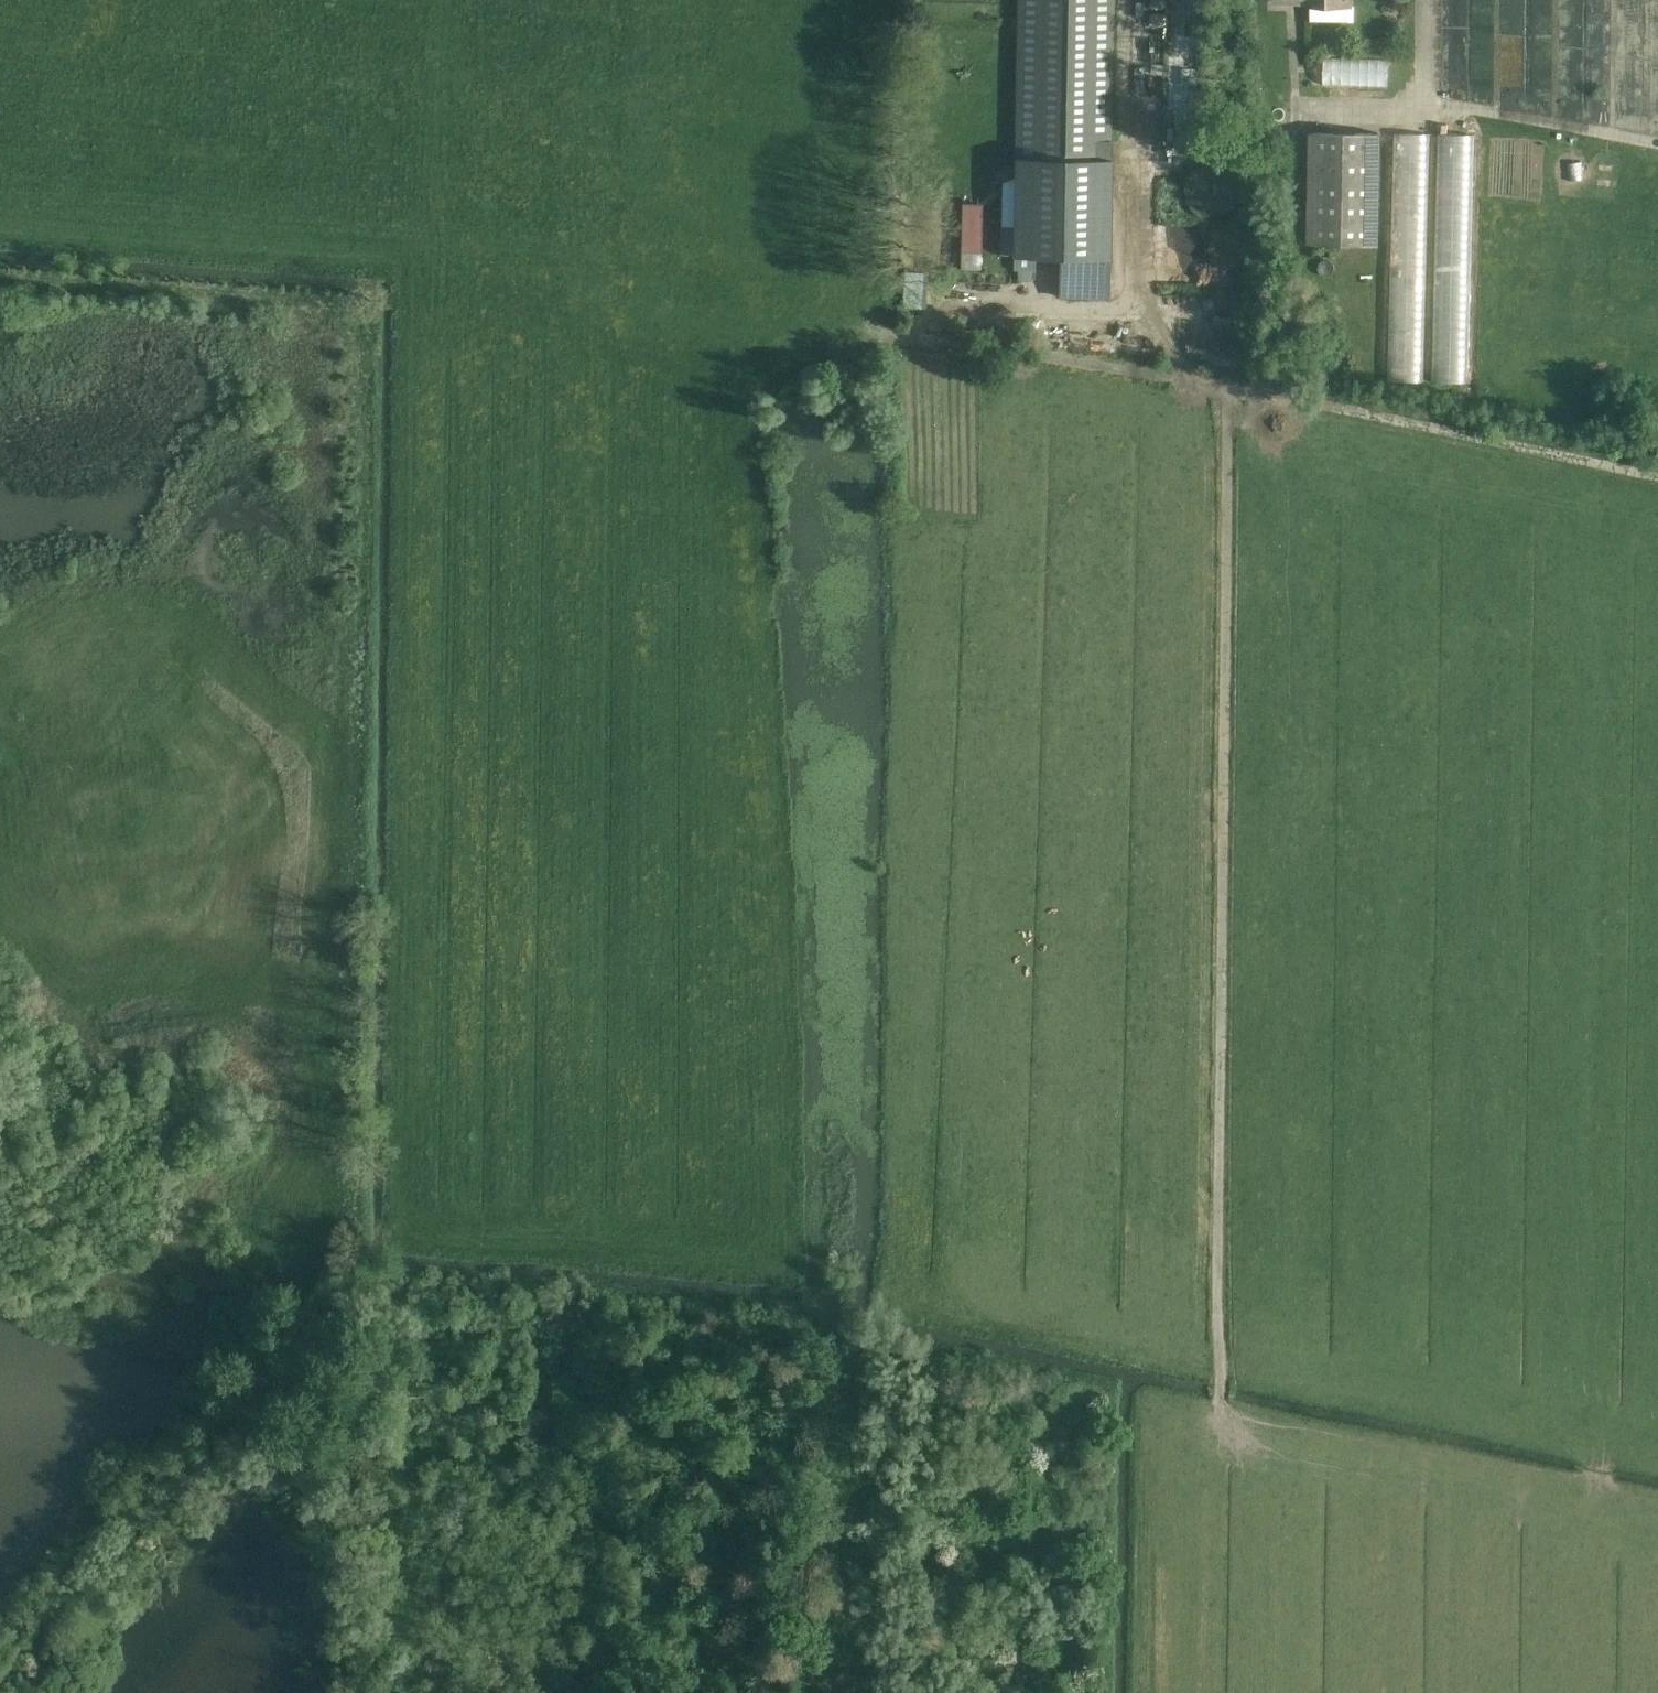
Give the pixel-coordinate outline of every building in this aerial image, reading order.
[(1110,299),(1110,258),(1115,0),(1017,0),(1012,257),(1014,257),(1014,271),(1035,272),(1036,257),(1059,257),(1058,298),(1110,299)] [(1276,1),(1310,1),(1310,6),(1310,21),(1353,21),(1354,6),(1350,6),(1350,0),(1276,0),(1276,1)] [(1199,52),(1166,51),(1163,142),(1196,143),(1199,52)] [(1315,57),(1314,83),(1391,84),(1391,58),(1315,57)] [(1306,243),(1378,245),(1381,133),(1308,130),(1306,243)] [(1424,381),(1430,132),(1394,132),(1388,380),(1424,381)] [(1436,132),(1432,381),(1470,382),(1474,133),(1436,132)] [(1214,219),(1219,219),(1222,218),(1224,217),(1227,217),(1229,215),(1231,214),(1233,213),(1235,211),(1237,209),(1238,207),(1240,205),(1241,203),(1242,200),(1243,198),(1243,195),(1244,193),(1244,190),(1244,188),(1243,185),(1243,183),(1242,180),(1241,178),(1240,176),(1239,174),(1237,172),(1236,170),(1234,168),(1232,166),(1230,165),(1227,164),(1225,163),(1223,162),(1220,161),(1215,161),(1213,161),(1210,161),(1208,162),(1205,163),(1203,164),(1201,165),(1198,166),(1196,168),(1194,169),(1193,171),(1191,173),(1190,175),(1189,177),(1188,180),(1187,182),(1186,185),(1186,187),(1186,190),(1186,192),(1186,195),(1187,197),(1187,200),(1188,202),(1189,204),(1191,206),(1192,208),(1194,210),(1196,212),(1200,215),(1202,216),(1204,217),(1207,218),(1209,219),(1212,219),(1214,219)] [(937,215),(936,275),(970,275),(971,215),(937,215)]
